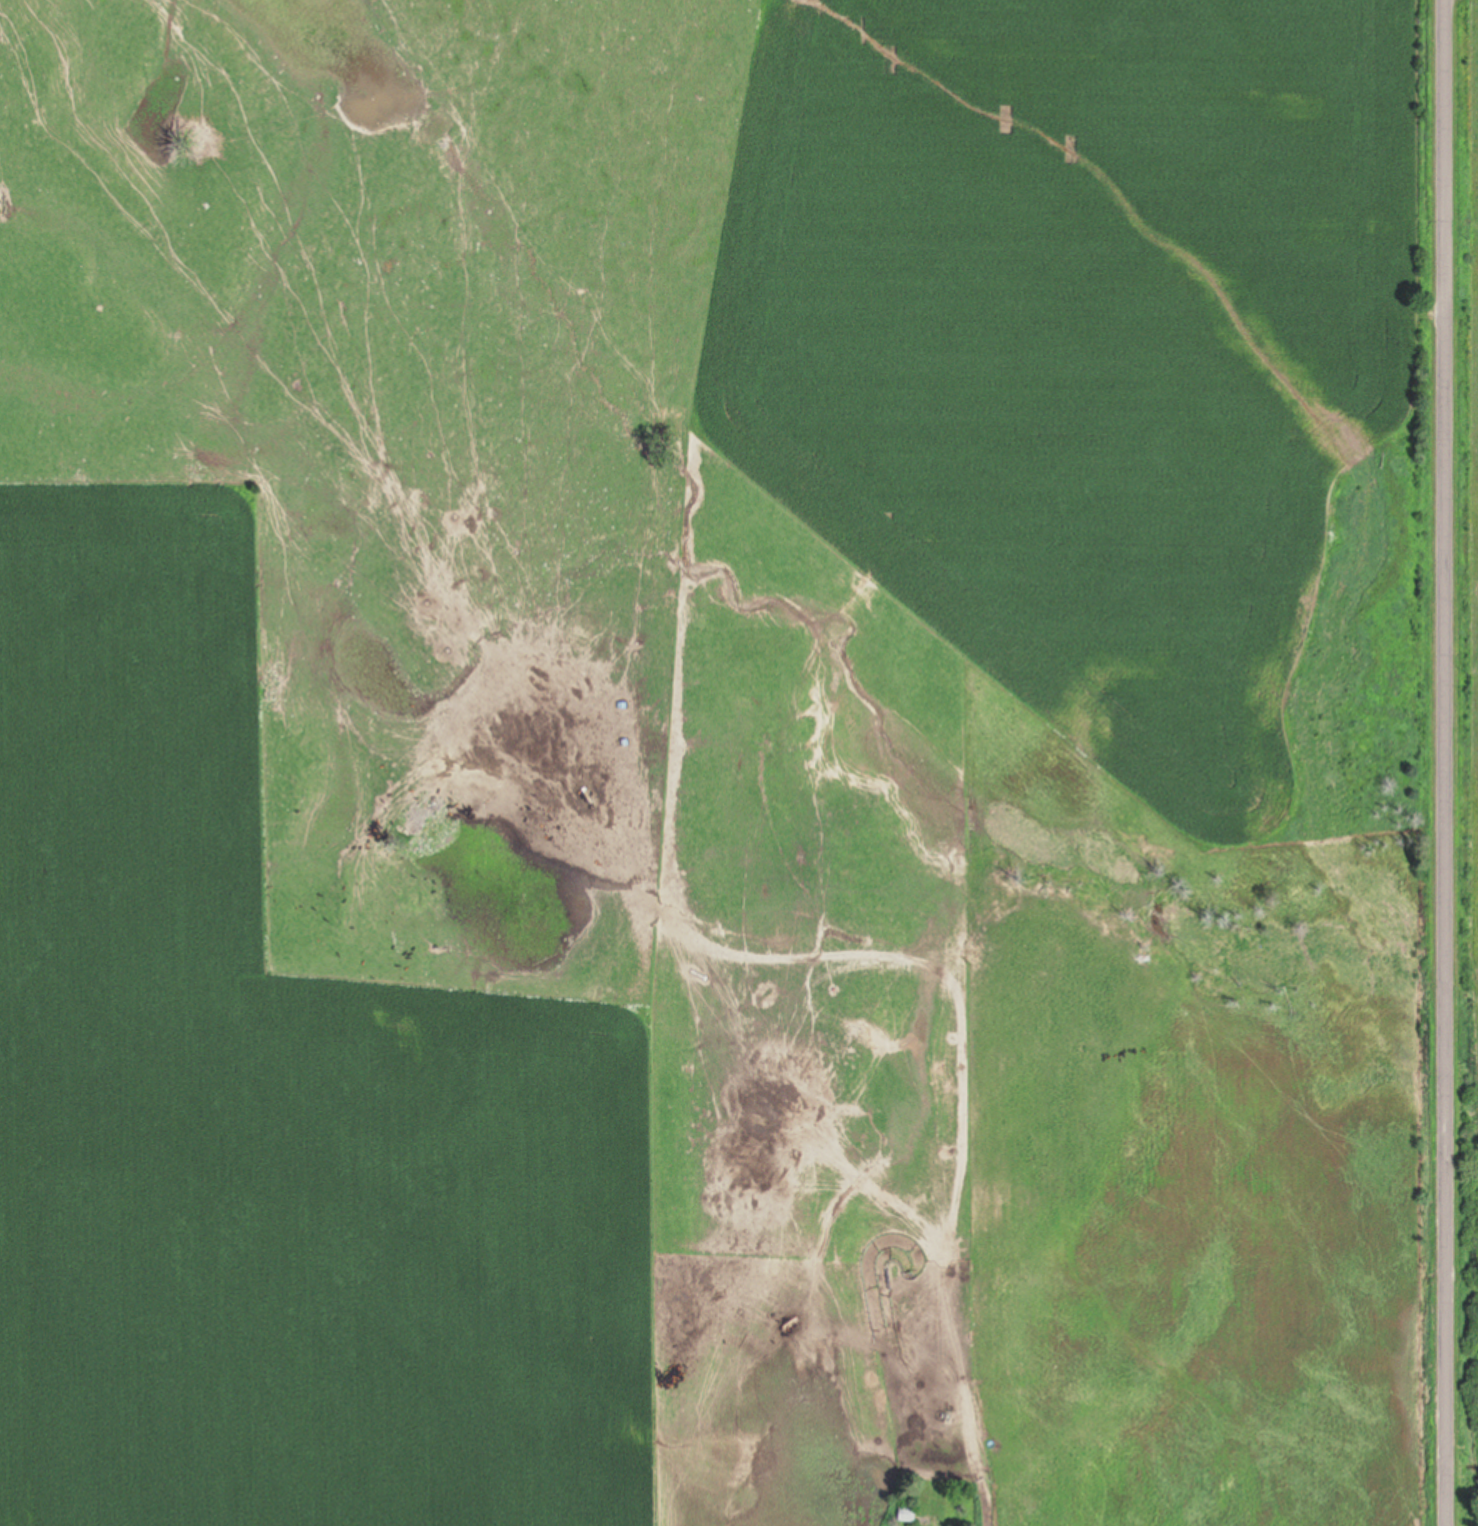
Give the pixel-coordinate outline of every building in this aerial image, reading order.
[(921,1506),(905,1506),(905,1520),(921,1520),(921,1506)]
